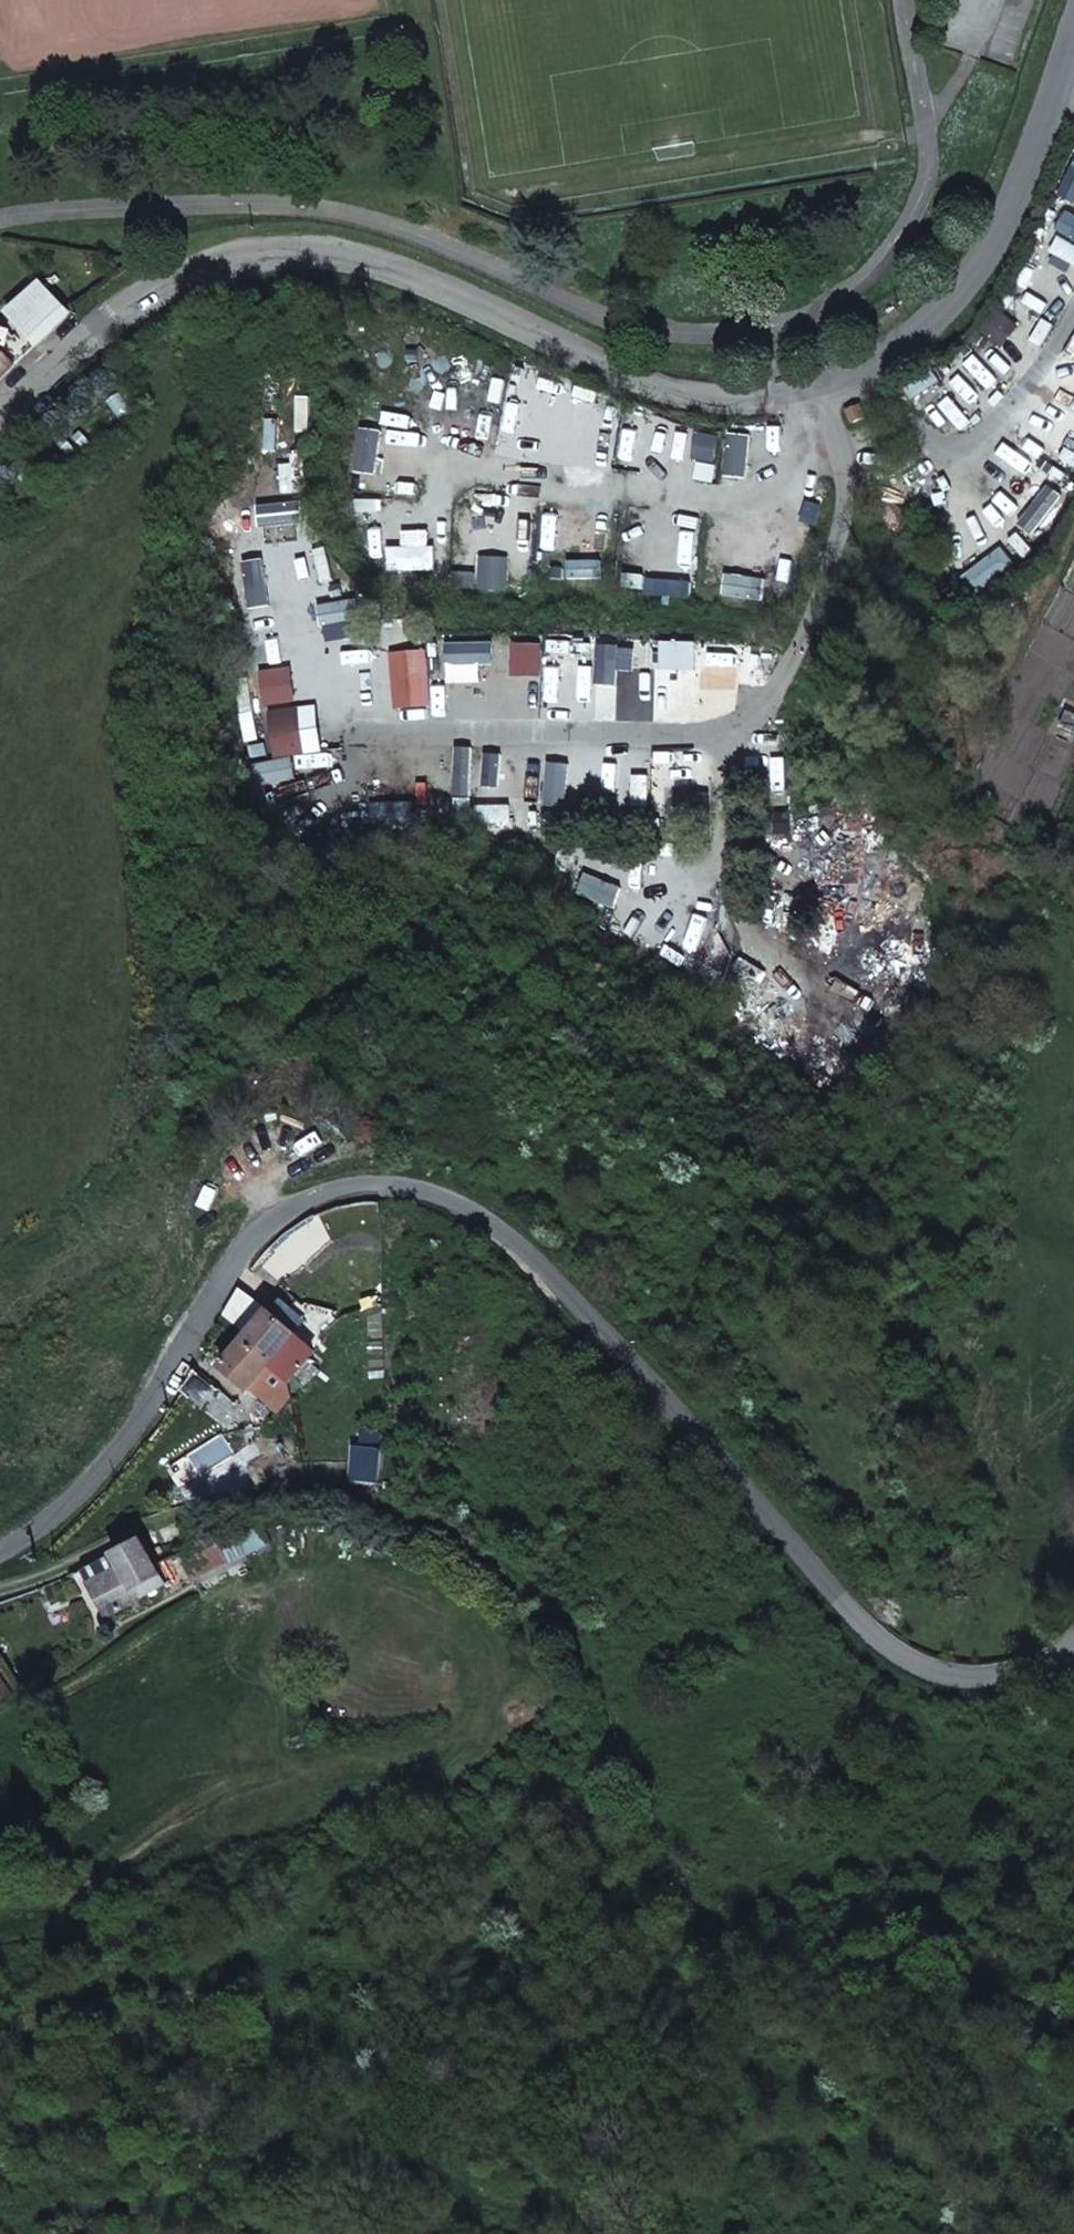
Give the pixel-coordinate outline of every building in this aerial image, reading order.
[(1055,194),(1073,204),(1073,156),(1055,194)] [(1054,229),(1073,242),(1073,217),(1065,211),(1054,229)] [(39,346),(70,316),(39,283),(7,313),(39,346)] [(9,358),(0,348),(0,367),(9,358)] [(379,432),(355,429),(349,472),(374,475),(379,432)] [(433,546),(384,547),(384,572),(434,571),(433,546)] [(1016,590),(1008,606),(1019,611),(1027,595),(1016,590)] [(358,599),(314,604),(317,628),(324,628),(325,641),(354,638),(352,623),(361,622),(358,599)] [(425,649),(388,652),(393,709),(429,706),(425,649)] [(1060,728),(1071,732),(1073,726),(1073,714),(1067,711),(1060,728)] [(622,888),(584,872),(575,893),(613,909),(622,888)] [(277,1302),(234,1349),(260,1373),(278,1390),(321,1346),(277,1302)] [(376,1356),(375,1344),(358,1346),(358,1370),(377,1368),(376,1356)] [(260,1373),(234,1349),(210,1375),(235,1398),(242,1392),(247,1396),(256,1388),(252,1382),(260,1373)] [(208,1393),(188,1374),(177,1393),(193,1408),(208,1393)] [(378,1440),(350,1443),(351,1469),(379,1467),(378,1440)] [(220,1565),(209,1546),(177,1567),(189,1585),(220,1565)] [(153,1581),(133,1549),(102,1569),(107,1578),(82,1595),(103,1625),(132,1605),(128,1599),(153,1581)] [(107,1578),(102,1569),(76,1586),(82,1595),(107,1578)]
